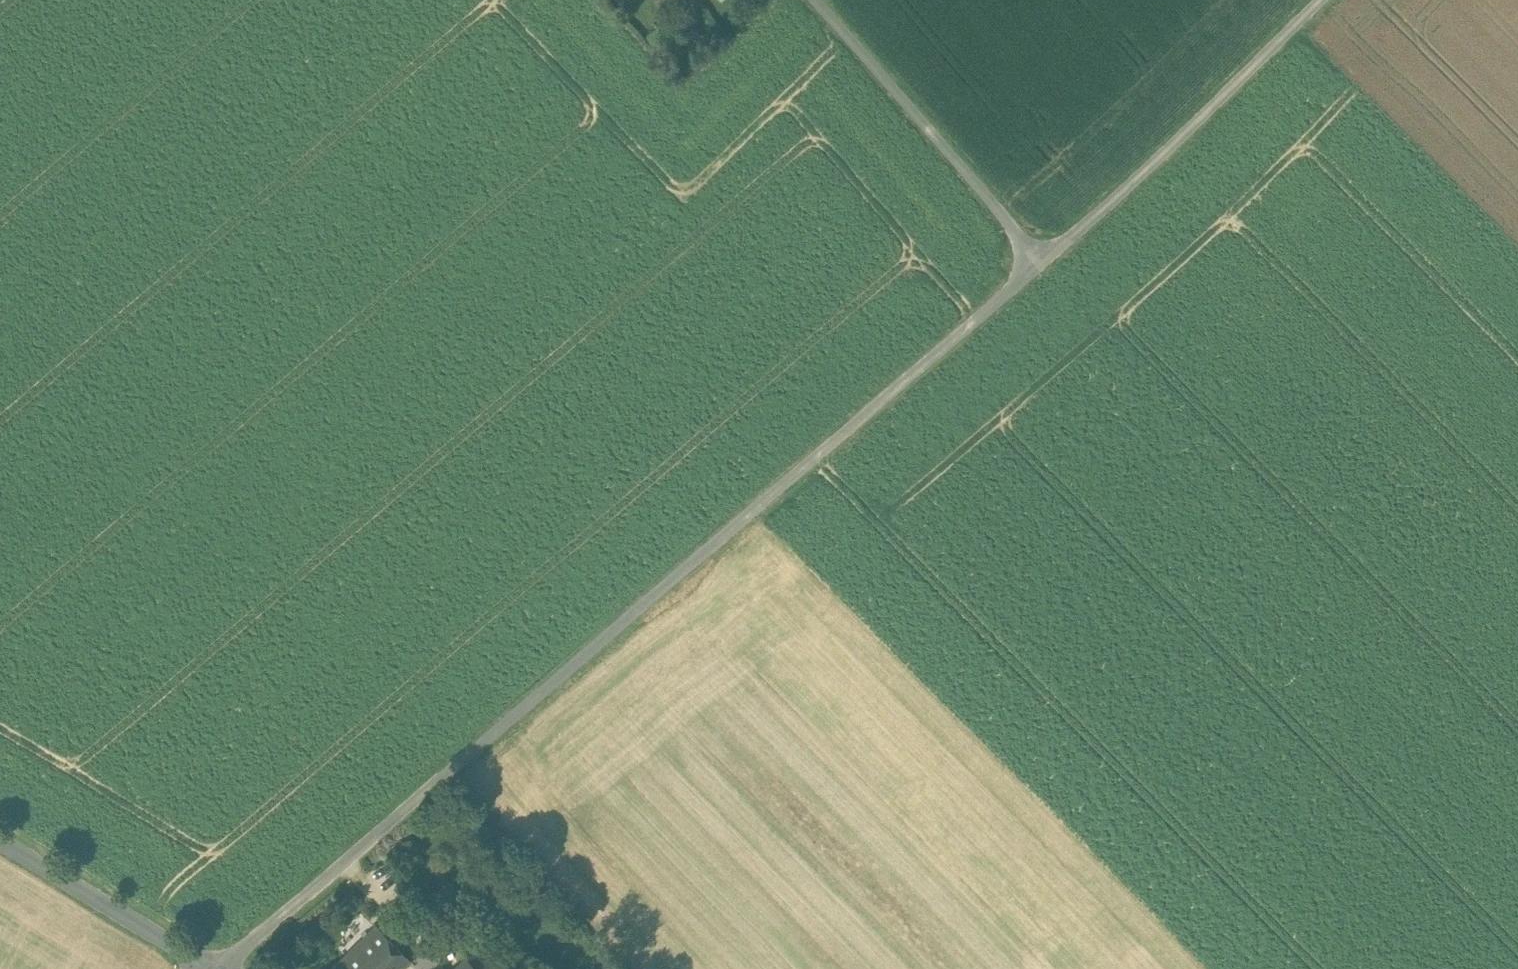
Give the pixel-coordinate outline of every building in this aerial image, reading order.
[(627,0),(617,0),(626,9),(631,4),(627,0)] [(399,927),(385,913),(375,923),(390,937),(399,927)] [(375,923),(335,964),(341,968),(397,968),(409,957),(390,937),(375,923)] [(451,968),(491,968),(472,949),(451,968)]
